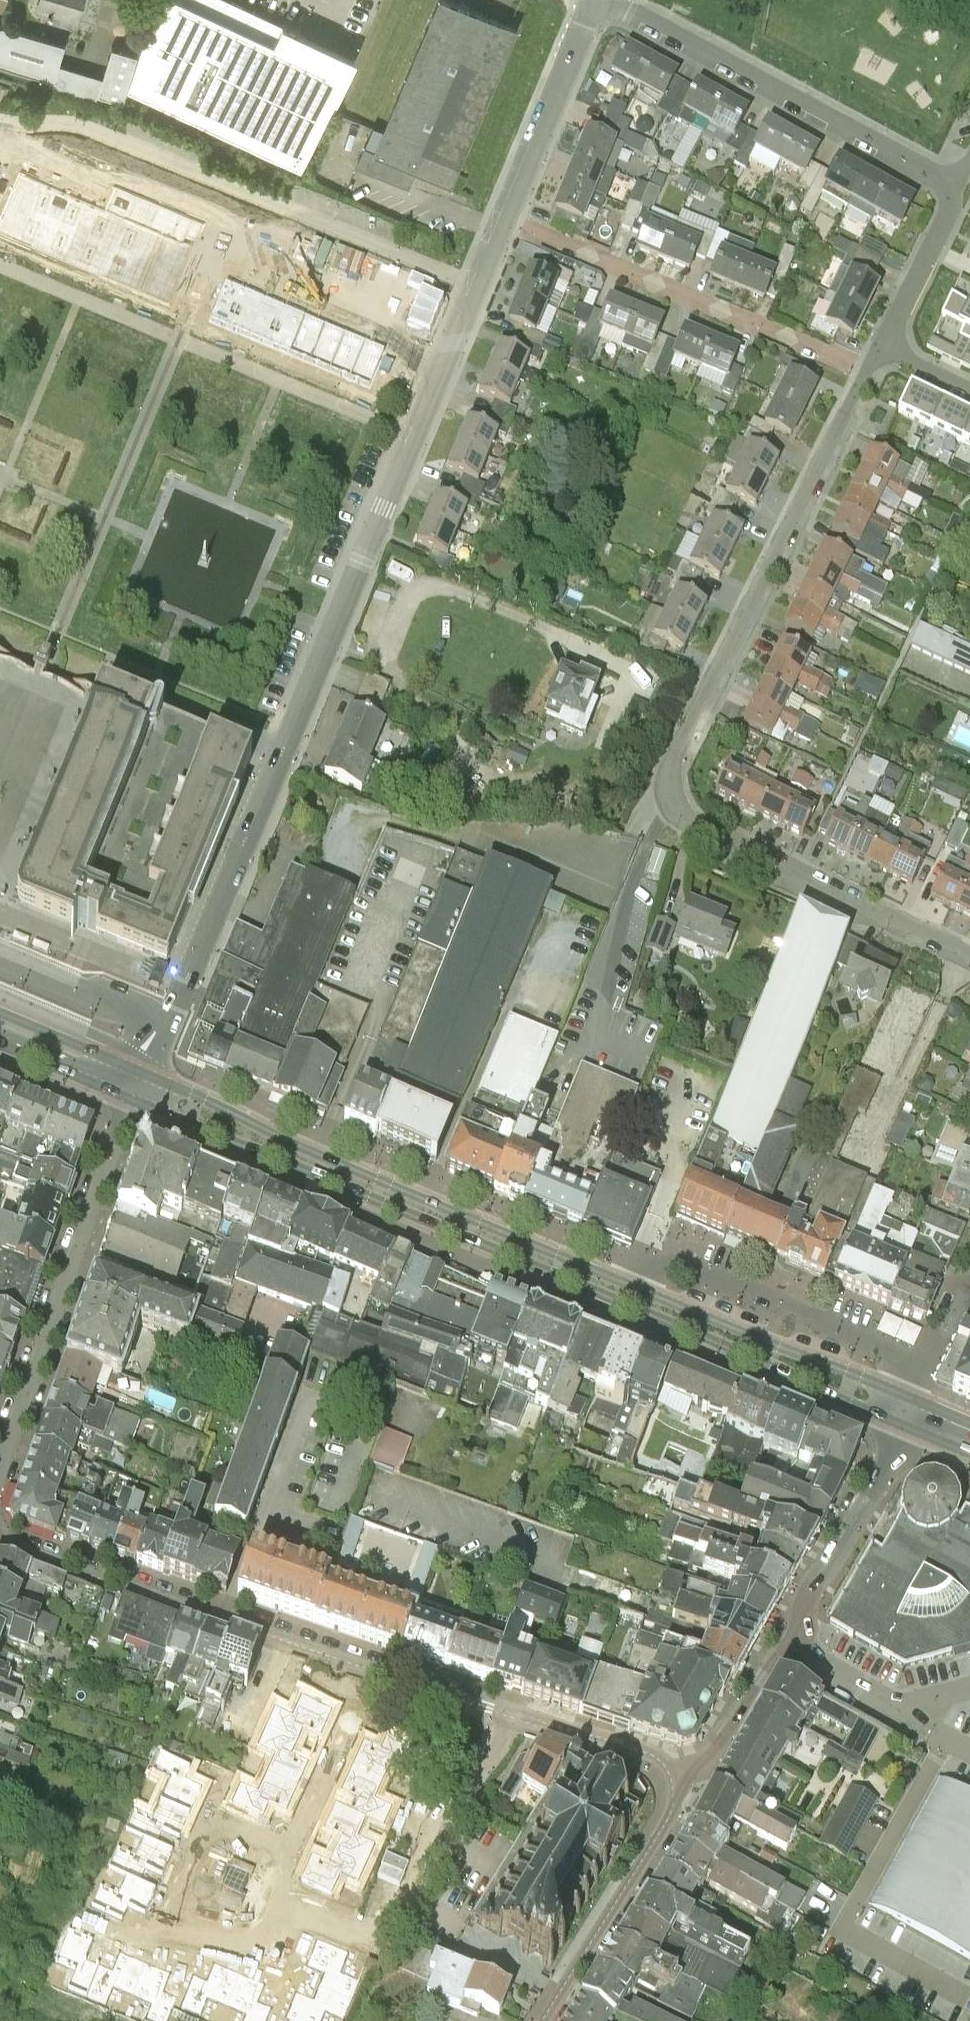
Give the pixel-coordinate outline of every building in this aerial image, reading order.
[(37,4),(75,15),(80,0),(38,0),(37,4)] [(128,90),(301,169),(355,53),(343,48),(282,18),(280,21),(236,0),(154,0),(128,90)] [(357,164),(406,184),(407,183),(406,183),(412,167),(451,182),(516,27),(510,25),(448,0),(438,0),(384,129),(375,151),(364,147),(357,164)] [(0,24),(0,64),(54,79),(65,43),(0,24)] [(137,53),(112,45),(98,92),(123,99),(137,53)] [(639,87),(652,62),(627,49),(613,73),(639,87)] [(676,75),(652,62),(639,87),(662,100),(657,110),(667,116),(684,84),(674,79),(676,75)] [(601,89),(589,83),(581,99),(593,105),(601,89)] [(692,130),(703,135),(708,125),(722,100),(697,86),(695,90),(684,84),(667,116),(692,130)] [(722,100),(708,125),(718,130),(713,140),(738,154),(750,132),(740,126),(747,113),(722,100)] [(626,108),(612,102),(609,109),(607,116),(604,124),(627,134),(631,124),(622,119),(626,108)] [(577,158),(613,173),(624,149),(642,156),(641,158),(657,165),(659,161),(652,145),(627,134),(604,124),(598,137),(588,133),(577,158)] [(738,154),(739,154),(734,163),(745,169),(749,160),(755,149),(780,163),(793,138),(768,124),(761,138),(750,132),(738,154)] [(799,186),(810,192),(821,170),(810,165),(818,151),(793,138),(780,163),(804,176),(799,186)] [(593,195),(593,194),(603,170),(577,159),(567,184),(593,195)] [(822,195),(846,208),(863,175),(839,162),(831,176),(821,170),(810,192),(800,210),(811,216),(822,195)] [(708,183),(718,188),(724,179),(722,171),(705,175),(708,183)] [(654,175),(648,188),(659,193),(661,193),(666,180),(654,175)] [(871,221),(875,213),(888,189),(863,175),(846,208),(871,221)] [(553,223),(573,231),(588,237),(589,237),(599,214),(600,214),(606,200),(593,194),(593,195),(567,184),(555,211),(557,211),(553,223)] [(628,204),(640,208),(648,189),(636,184),(628,204)] [(696,184),(692,194),(703,199),(708,189),(696,184)] [(648,188),(648,189),(640,208),(631,231),(642,235),(636,250),(662,260),(673,234),(647,224),(659,193),(648,188)] [(913,202),(888,189),(875,213),(900,227),(913,202)] [(758,197),(751,193),(747,200),(755,204),(758,197)] [(631,231),(640,208),(628,204),(619,226),(631,231)] [(673,234),(662,260),(689,271),(695,256),(705,261),(714,238),(703,234),(678,223),(673,235),(673,234)] [(576,232),(574,237),(586,242),(588,237),(584,235),(576,232)] [(747,264),(723,254),(730,237),(718,232),(715,238),(714,238),(705,261),(717,265),(711,279),(737,290),(747,264)] [(864,239),(858,251),(881,262),(887,250),(864,239)] [(747,264),(737,290),(763,300),(765,295),(777,300),(796,252),(784,247),(773,275),(747,264)] [(846,258),(875,273),(881,262),(858,251),(851,247),(846,258)] [(846,258),(827,294),(864,312),(876,287),(870,284),(875,273),(846,258)] [(568,287),(573,274),(548,264),(544,275),(531,270),(520,296),(547,307),(558,312),(568,287)] [(810,328),(833,341),(838,331),(852,337),(864,313),(864,312),(828,294),(823,303),(830,306),(822,321),(815,318),(810,328)] [(519,339),(520,340),(542,349),(546,338),(536,334),(547,307),(520,296),(509,322),(523,328),(519,339)] [(941,318),(964,328),(953,351),(949,359),(963,366),(967,357),(969,350),(969,301),(968,305),(951,297),(941,318)] [(621,350),(622,348),(636,312),(610,302),(605,314),(594,309),(573,361),(589,367),(599,341),(621,350)] [(578,303),(572,317),(588,323),(593,309),(578,303)] [(622,348),(647,358),(642,371),(654,376),(668,341),(657,336),(662,322),(636,312),(622,348)] [(701,368),(712,342),(685,332),(679,345),(668,341),(654,376),(666,380),(675,357),(701,368)] [(489,371),(519,384),(529,359),(536,362),(542,349),(520,340),(514,354),(499,347),(489,371)] [(942,356),(946,347),(931,340),(927,349),(942,356)] [(712,342),(701,368),(726,378),(722,389),(734,393),(746,363),(735,358),(737,352),(712,342)] [(575,370),(578,364),(564,358),(561,364),(575,370)] [(768,395),(778,400),(803,413),(815,387),(813,386),(818,375),(784,359),(778,371),(780,372),(768,395)] [(489,415),(510,424),(516,412),(509,409),(519,384),(489,371),(479,396),(494,403),(489,415)] [(649,391),(639,387),(636,394),(635,393),(632,401),(643,405),(646,398),(649,391)] [(910,387),(898,413),(928,427),(940,401),(910,387)] [(754,418),(748,430),(770,441),(775,431),(790,438),(803,413),(778,400),(765,424),(754,418)] [(928,427),(959,442),(969,420),(969,415),(940,401),(928,427)] [(713,402),(709,413),(720,418),(725,407),(713,402)] [(483,428),(468,422),(457,446),(488,459),(498,435),(505,437),(510,424),(489,415),(483,428)] [(959,442),(969,447),(969,420),(959,442)] [(766,485),(778,461),(764,453),(770,441),(748,430),(741,442),(736,439),(724,462),(737,469),(736,470),(766,485)] [(560,444),(559,447),(559,448),(574,453),(577,444),(562,438),(560,444)] [(912,439),(907,450),(915,454),(920,443),(912,439)] [(488,459),(457,446),(447,470),(463,477),(457,490),(479,499),(484,486),(487,487),(493,472),(484,468),(488,459)] [(870,452),(861,472),(906,494),(910,486),(905,485),(912,472),(870,452)] [(944,454),(939,465),(946,468),(952,457),(944,454)] [(949,468),(956,471),(959,464),(952,461),(949,468)] [(755,508),(766,485),(736,470),(725,493),(718,489),(712,502),(734,513),(740,501),(755,508)] [(879,506),(884,495),(912,508),(917,500),(906,494),(861,472),(851,491),(879,506)] [(910,486),(906,494),(917,500),(927,504),(931,496),(910,486)] [(452,504),(437,497),(426,521),(456,533),(467,509),(473,512),(479,499),(457,490),(452,504)] [(851,491),(841,512),(904,543),(905,542),(904,541),(909,532),(877,517),(876,520),(873,518),(879,506),(851,491)] [(607,496),(595,507),(603,515),(614,503),(607,496)] [(734,513),(712,502),(705,515),(712,518),(700,542),(730,557),(742,533),(727,526),(734,513)] [(558,520),(561,511),(546,505),(542,515),(558,520)] [(899,555),(904,543),(841,512),(831,532),(872,552),(875,545),(899,555)] [(432,551),(426,565),(447,574),(453,561),(446,558),(456,533),(426,521),(416,545),(432,551)] [(953,544),(940,538),(934,550),(947,556),(953,544)] [(719,580),(730,557),(700,542),(688,566),(682,562),(675,574),(697,586),(704,573),(719,580)] [(560,566),(568,550),(560,546),(552,562),(560,566)] [(866,577),(864,580),(850,573),(849,576),(845,574),(852,560),(824,546),(814,566),(875,596),(875,597),(882,600),(888,588),(866,577)] [(682,562),(673,558),(667,570),(675,574),(682,562)] [(832,600),(832,599),(839,586),(842,587),(841,591),(871,605),(875,597),(875,596),(814,566),(804,586),(832,600)] [(928,572),(922,584),(931,589),(937,576),(928,572)] [(697,586),(675,574),(669,587),(675,590),(664,614),(694,629),(706,606),(691,598),(697,586)] [(559,580),(556,588),(562,590),(565,582),(559,580)] [(795,606),(853,635),(857,626),(836,615),(841,604),(832,599),(832,600),(804,586),(795,606)] [(559,596),(551,592),(543,611),(551,615),(559,596)] [(882,600),(875,597),(871,605),(878,609),(882,600)] [(795,606),(785,626),(819,643),(825,631),(849,643),(853,635),(795,606)] [(683,653),(694,629),(664,614),(652,637),(645,634),(639,646),(661,658),(668,645),(683,653)] [(932,631),(920,626),(910,647),(922,653),(932,631)] [(943,637),(932,631),(922,653),(933,658),(943,637)] [(943,637),(933,658),(943,663),(954,642),(943,637)] [(964,647),(954,642),(943,663),(954,668),(964,647)] [(783,643),(772,664),(818,686),(828,691),(828,690),(832,682),(808,670),(806,672),(803,671),(810,656),(783,643)] [(954,668),(965,673),(969,663),(969,649),(964,647),(954,668)] [(40,657),(34,673),(39,675),(44,677),(50,661),(45,659),(40,657)] [(800,686),(815,694),(818,686),(772,664),(763,683),(791,697),(798,682),(801,684),(800,686)] [(561,722),(559,727),(583,738),(595,708),(589,705),(599,683),(564,668),(545,716),(561,722)] [(366,675),(361,687),(357,698),(356,699),(380,709),(390,684),(366,675)] [(873,678),(866,691),(877,697),(884,683),(873,678)] [(763,683),(753,703),(812,732),(816,724),(788,710),(788,711),(784,710),(791,697),(763,683)] [(818,686),(815,694),(827,700),(830,692),(828,691),(818,686)] [(104,702),(21,903),(166,964),(218,838),(251,759),(132,710),(103,698),(102,701),(104,702)] [(814,733),(812,732),(753,703),(743,723),(771,737),(778,723),(781,724),(780,726),(795,733),(795,735),(810,742),(814,733)] [(336,742),(371,756),(385,723),(352,710),(346,724),(344,723),(341,731),(343,732),(341,737),(339,736),(336,742)] [(861,731),(852,727),(847,737),(856,741),(861,731)] [(336,747),(325,776),(364,790),(374,766),(368,763),(371,756),(336,742),(335,747),(336,747)] [(755,769),(735,760),(736,758),(741,747),(734,744),(728,754),(723,765),(728,768),(715,795),(737,805),(751,778),(755,769)] [(427,775),(437,749),(429,745),(419,771),(427,775)] [(756,768),(764,772),(767,766),(768,764),(770,760),(762,756),(759,762),(756,768)] [(888,766),(888,765),(873,759),(867,772),(883,779),(888,766)] [(890,766),(884,777),(898,784),(904,773),(890,766)] [(791,785),(799,789),(805,777),(796,773),(791,785)] [(805,777),(799,789),(807,793),(813,781),(805,777)] [(772,789),(771,788),(751,778),(737,805),(759,816),(772,789)] [(968,795),(936,780),(930,791),(963,806),(968,795)] [(759,816),(781,826),(794,799),(772,789),(759,816)] [(794,799),(781,826),(803,837),(816,810),(794,799)] [(837,816),(828,836),(824,843),(847,854),(867,812),(871,804),(863,801),(857,812),(843,805),(837,816)] [(882,837),(889,822),(867,812),(847,854),(868,864),(881,837),(882,837)] [(961,814),(957,821),(964,824),(968,817),(961,814)] [(906,821),(913,825),(916,818),(909,815),(906,821)] [(868,864),(890,875),(914,826),(906,821),(895,843),(882,837),(881,837),(868,864)] [(957,822),(945,846),(956,851),(968,827),(957,822)] [(922,830),(914,826),(890,875),(912,886),(930,847),(918,841),(922,830)] [(374,1136),(436,1162),(552,888),(486,858),(471,894),(444,882),(419,943),(448,955),(374,1136)] [(236,925),(193,1026),(199,1029),(193,1044),(192,1044),(188,1053),(189,1053),(187,1059),(190,1060),(206,1066),(206,1068),(217,1072),(218,1071),(223,1073),(307,876),(291,869),(262,937),(236,925)] [(944,871),(930,899),(952,909),(965,881),(944,871)] [(257,1087),(272,1093),(309,1006),(318,987),(356,896),(307,876),(223,1073),(240,1080),(241,1076),(258,1082),(257,1087)] [(952,909),(969,918),(969,884),(965,881),(952,909)] [(565,901),(550,895),(543,910),(558,917),(565,901)] [(726,915),(689,901),(677,933),(705,945),(703,950),(725,958),(734,933),(721,928),(726,915)] [(798,906),(713,1121),(695,1168),(675,1217),(677,1218),(680,1218),(690,1222),(692,1224),(694,1224),(707,1229),(708,1231),(710,1231),(724,1237),(724,1238),(744,1191),(756,1161),(759,1154),(835,962),(846,936),(848,932),(818,918),(817,915),(798,906)] [(674,928),(658,922),(647,951),(663,957),(674,928)] [(867,955),(870,948),(869,947),(846,936),(835,962),(850,969),(859,973),(867,955)] [(365,1131),(374,1136),(448,955),(419,943),(388,1017),(344,1123),(354,1127),(353,1130),(363,1134),(365,1131)] [(859,973),(850,969),(842,987),(857,993),(860,1001),(868,998),(880,1003),(888,985),(883,983),(891,966),(867,955),(859,973)] [(156,963),(156,964),(148,984),(159,988),(167,968),(156,963)] [(318,987),(309,1006),(325,1013),(307,1057),(332,1068),(331,1069),(340,1073),(343,1066),(345,1066),(369,1009),(318,987)] [(315,1108),(327,1113),(343,1074),(340,1073),(331,1069),(332,1068),(307,1057),(325,1013),(309,1006),(272,1093),(312,1109),(312,1110),(314,1111),(315,1108)] [(950,1009),(945,1019),(952,1023),(958,1021),(961,1014),(950,1009)] [(509,1018),(478,1091),(512,1106),(527,1112),(531,1104),(558,1039),(509,1018)] [(742,1038),(729,1033),(724,1047),(737,1052),(742,1038)] [(557,1043),(554,1051),(561,1054),(564,1045),(557,1043)] [(581,1066),(554,1132),(553,1131),(522,1205),(525,1206),(580,1229),(581,1230),(612,1156),(639,1089),(581,1066)] [(776,1259),(804,1271),(845,1170),(833,1165),(838,1154),(858,1111),(863,1113),(878,1081),(856,1071),(819,1152),(775,1259),(776,1259)] [(931,1080),(924,1077),(919,1088),(931,1094),(934,1088),(931,1080)] [(726,1239),(749,1249),(764,1213),(766,1214),(799,1132),(798,1127),(795,1126),(808,1091),(788,1082),(784,1092),(756,1161),(744,1191),(724,1238),(726,1239)] [(962,1082),(951,1102),(969,1111),(969,1110),(969,1086),(962,1082)] [(0,1090),(0,1139),(18,1092),(2,1085),(0,1090)] [(0,1139),(0,1154),(33,1165),(55,1107),(40,1101),(18,1092),(0,1139)] [(918,1097),(913,1109),(927,1114),(932,1102),(918,1097)] [(515,1140),(494,1191),(493,1193),(522,1205),(553,1131),(541,1126),(547,1111),(531,1104),(527,1112),(515,1140)] [(55,1107),(33,1165),(75,1178),(94,1123),(55,1107)] [(886,1144),(901,1151),(915,1121),(900,1114),(886,1144)] [(461,1177),(482,1127),(465,1120),(444,1172),(446,1172),(446,1171),(461,1177)] [(969,1180),(969,1132),(947,1122),(930,1164),(955,1174),(955,1173),(969,1180)] [(476,1183),(494,1191),(515,1140),(482,1127),(461,1177),(464,1179),(463,1181),(475,1186),(476,1183)] [(177,1223),(199,1166),(150,1146),(149,1146),(149,1145),(139,1150),(139,1151),(121,1203),(177,1223)] [(749,1249),(775,1259),(819,1152),(806,1146),(775,1218),(766,1214),(764,1213),(749,1249)] [(33,1165),(0,1154),(0,1182),(13,1187),(29,1192),(29,1191),(66,1203),(75,1178),(33,1165)] [(612,1156),(581,1230),(582,1230),(630,1250),(660,1176),(614,1156),(614,1157),(612,1156)] [(235,1181),(228,1178),(221,1177),(207,1171),(202,1167),(199,1166),(177,1223),(174,1233),(213,1248),(235,1181)] [(825,1278),(834,1282),(873,1188),(875,1184),(845,1170),(804,1271),(824,1279),(825,1278)] [(967,1215),(969,1209),(969,1210),(969,1180),(955,1173),(955,1174),(948,1189),(939,1186),(934,1200),(943,1204),(942,1205),(967,1215)] [(268,1195),(235,1181),(213,1248),(201,1282),(230,1293),(233,1285),(268,1195)] [(860,1294),(887,1231),(877,1228),(886,1207),(887,1207),(891,1199),(892,1200),(894,1197),(873,1188),(834,1282),(834,1283),(860,1294)] [(14,1215),(20,1217),(16,1228),(54,1239),(66,1204),(66,1203),(29,1191),(29,1192),(25,1204),(18,1202),(14,1215)] [(915,1206),(926,1211),(931,1199),(919,1194),(915,1206)] [(302,1209),(291,1204),(268,1195),(233,1285),(257,1294),(312,1313),(338,1322),(351,1290),(334,1284),(337,1277),(333,1276),(317,1271),(307,1267),(311,1259),(302,1255),(304,1248),(289,1243),(302,1209)] [(174,1233),(177,1223),(121,1203),(100,1263),(194,1301),(201,1282),(213,1248),(174,1233)] [(304,1248),(317,1216),(302,1209),(289,1243),(304,1248)] [(920,1225),(960,1242),(966,1227),(926,1211),(920,1225)] [(317,1271),(335,1223),(317,1216),(304,1248),(302,1255),(311,1259),(307,1267),(317,1271)] [(890,1221),(887,1231),(900,1237),(903,1229),(904,1227),(890,1221)] [(43,1267),(52,1242),(53,1242),(54,1239),(16,1228),(0,1222),(0,1253),(43,1267)] [(317,1271),(333,1276),(350,1230),(335,1223),(317,1271)] [(916,1236),(917,1234),(903,1229),(900,1237),(887,1231),(860,1294),(887,1305),(909,1251),(916,1236)] [(351,1290),(372,1240),(350,1230),(333,1276),(337,1277),(334,1284),(351,1290)] [(358,1330),(394,1250),(372,1240),(351,1290),(338,1322),(338,1323),(358,1330)] [(919,1256),(915,1266),(930,1272),(926,1283),(938,1288),(939,1288),(954,1250),(948,1248),(941,1265),(919,1256)] [(297,1350),(296,1355),(308,1357),(312,1359),(356,1375),(371,1331),(381,1336),(395,1304),(392,1302),(389,1309),(380,1306),(403,1255),(394,1250),(358,1330),(338,1323),(338,1322),(312,1313),(298,1351),(297,1350)] [(915,1266),(919,1256),(909,1251),(887,1305),(888,1306),(889,1306),(901,1311),(903,1313),(910,1316),(911,1315),(925,1321),(938,1291),(937,1290),(938,1288),(926,1283),(930,1272),(915,1266)] [(25,1319),(43,1267),(0,1253),(0,1309),(25,1319)] [(411,1258),(403,1255),(380,1306),(389,1309),(392,1302),(411,1258)] [(430,1267),(411,1258),(392,1302),(395,1304),(381,1336),(371,1331),(356,1375),(396,1389),(454,1408),(458,1396),(468,1369),(464,1367),(471,1349),(492,1295),(474,1287),(473,1287),(473,1288),(472,1288),(471,1288),(463,1285),(463,1284),(462,1284),(462,1283),(462,1282),(463,1282),(454,1278),(446,1274),(430,1266),(430,1267)] [(94,1277),(84,1308),(139,1327),(185,1344),(196,1315),(190,1312),(94,1277)] [(190,1312),(196,1315),(185,1344),(190,1345),(190,1344),(233,1359),(257,1294),(233,1285),(230,1293),(201,1282),(194,1301),(190,1312)] [(492,1295),(471,1349),(464,1367),(468,1369),(458,1396),(490,1409),(528,1310),(498,1298),(492,1295)] [(139,1327),(84,1308),(75,1332),(76,1332),(67,1358),(121,1377),(139,1327)] [(25,1319),(0,1309),(0,1347),(13,1352),(25,1319)] [(538,1439),(542,1428),(541,1427),(543,1421),(578,1331),(544,1317),(528,1310),(490,1409),(486,1419),(538,1439)] [(963,1330),(952,1351),(936,1385),(953,1392),(969,1399),(969,1316),(963,1330)] [(582,1427),(594,1397),(615,1348),(616,1346),(578,1331),(543,1421),(541,1427),(542,1428),(558,1434),(564,1419),(582,1427)] [(297,1349),(276,1342),(224,1485),(216,1509),(207,1533),(240,1545),(308,1357),(296,1355),(297,1350),(297,1349)] [(13,1352),(0,1347),(0,1385),(1,1385),(13,1352)] [(623,1409),(626,1401),(625,1400),(643,1359),(615,1348),(594,1397),(623,1409)] [(121,1377),(67,1358),(55,1392),(88,1404),(93,1391),(141,1409),(148,1389),(120,1379),(121,1377)] [(622,1445),(623,1446),(615,1466),(629,1472),(630,1471),(672,1371),(662,1366),(662,1367),(643,1359),(625,1400),(626,1401),(638,1406),(622,1445)] [(630,1471),(646,1476),(697,1494),(716,1447),(739,1391),(683,1368),(683,1367),(682,1366),(681,1367),(675,1364),(672,1371),(630,1471)] [(697,1494),(737,1509),(750,1476),(756,1463),(779,1407),(773,1405),(777,1396),(744,1382),(741,1391),(739,1390),(739,1391),(716,1447),(697,1494)] [(88,1404),(55,1392),(54,1394),(55,1394),(47,1417),(46,1417),(45,1420),(103,1441),(113,1445),(128,1450),(138,1422),(96,1407),(93,1415),(85,1412),(88,1404)] [(754,1515),(768,1483),(760,1480),(764,1471),(770,1474),(776,1458),(780,1460),(782,1456),(795,1461),(811,1421),(779,1407),(756,1463),(750,1476),(737,1509),(754,1515)] [(113,1445),(103,1441),(45,1420),(35,1449),(70,1461),(75,1447),(89,1452),(90,1448),(109,1454),(113,1445)] [(768,1483),(801,1497),(813,1468),(844,1482),(859,1445),(861,1444),(859,1438),(856,1439),(811,1421),(795,1461),(782,1456),(780,1460),(776,1458),(770,1474),(764,1471),(760,1480),(768,1483)] [(369,1465),(400,1476),(412,1441),(382,1430),(369,1465)] [(35,1449),(22,1485),(79,1504),(79,1503),(66,1499),(68,1493),(58,1490),(64,1473),(75,1476),(79,1464),(70,1461),(35,1449)] [(813,1468),(801,1497),(809,1500),(808,1503),(829,1511),(844,1482),(813,1468)] [(186,1537),(189,1530),(194,1531),(212,1480),(197,1475),(190,1495),(185,1509),(176,1533),(163,1572),(191,1582),(204,1545),(205,1543),(186,1537)] [(754,1515),(737,1509),(697,1494),(646,1476),(636,1500),(666,1512),(802,1561),(815,1537),(754,1515)] [(872,1548),(858,1572),(858,1571),(856,1574),(857,1574),(844,1597),(843,1596),(842,1599),(843,1599),(830,1622),(829,1621),(828,1624),(830,1625),(830,1624),(853,1638),(904,1667),(969,1650),(969,1518),(963,1515),(958,1523),(956,1522),(956,1521),(958,1518),(959,1516),(959,1513),(960,1510),(960,1507),(960,1504),(960,1501),(959,1498),(958,1495),(957,1493),(955,1490),(953,1488),(951,1485),(949,1483),(947,1482),(945,1480),(942,1479),(939,1478),(936,1477),(933,1476),(930,1476),(927,1476),(924,1477),(921,1477),(919,1478),(916,1480),(913,1481),(911,1483),(909,1485),(907,1487),(905,1489),(903,1492),(902,1495),(901,1497),(900,1500),(900,1503),(900,1506),(900,1509),(900,1512),(901,1515),(902,1515),(902,1516),(896,1527),(894,1529),(895,1529),(889,1539),(882,1553),(872,1548)] [(206,1506),(216,1509),(224,1485),(215,1482),(206,1506)] [(66,1540),(90,1548),(101,1515),(87,1511),(89,1506),(92,1507),(99,1487),(86,1483),(79,1503),(79,1504),(66,1540)] [(768,1483),(754,1515),(815,1537),(816,1537),(828,1513),(829,1511),(808,1503),(809,1500),(801,1497),(768,1483)] [(11,1515),(14,1522),(66,1540),(79,1504),(22,1485),(11,1515)] [(90,1548),(113,1555),(133,1499),(122,1495),(115,1515),(121,1517),(119,1522),(101,1515),(90,1548)] [(113,1555),(136,1563),(147,1531),(130,1525),(132,1521),(137,1523),(144,1503),(133,1499),(113,1555)] [(149,1524),(147,1531),(136,1563),(163,1572),(176,1533),(185,1509),(171,1505),(162,1529),(149,1524)] [(893,1516),(885,1511),(879,1522),(886,1525),(893,1516)] [(645,1534),(674,1544),(788,1586),(802,1561),(666,1512),(659,1528),(649,1524),(645,1534)] [(365,1525),(350,1520),(349,1520),(333,1567),(348,1572),(365,1525)] [(705,1585),(731,1595),(774,1611),(784,1593),(788,1586),(674,1544),(668,1560),(709,1575),(705,1585)] [(228,1553),(204,1545),(191,1582),(213,1589),(213,1590),(225,1594),(240,1554),(228,1550),(228,1553)] [(437,1549),(425,1545),(409,1590),(421,1594),(437,1549)] [(238,1597),(270,1608),(286,1564),(253,1553),(252,1555),(252,1557),(239,1594),(238,1595),(238,1597)] [(20,1598),(30,1568),(0,1558),(0,1592),(20,1598)] [(316,1624),(330,1584),(332,1579),(286,1564),(270,1608),(272,1609),(316,1624)] [(65,1579),(30,1568),(20,1598),(40,1605),(46,1590),(60,1595),(65,1579)] [(760,1635),(774,1611),(731,1595),(726,1609),(719,1607),(721,1601),(689,1589),(689,1590),(682,1588),(684,1582),(667,1576),(659,1598),(760,1635)] [(60,1595),(57,1604),(76,1609),(92,1615),(93,1610),(92,1610),(95,1602),(96,1602),(100,1591),(67,1580),(65,1579),(60,1595)] [(316,1624),(359,1639),(373,1599),(330,1584),(316,1624)] [(522,1695),(523,1695),(537,1654),(521,1649),(530,1623),(555,1631),(555,1630),(565,1604),(525,1589),(509,1635),(492,1684),(512,1691),(521,1694),(522,1695)] [(35,1634),(44,1637),(53,1640),(58,1624),(15,1610),(20,1598),(0,1592),(0,1623),(35,1634)] [(636,1619),(644,1621),(687,1637),(709,1645),(747,1658),(760,1635),(659,1598),(653,1596),(647,1614),(639,1612),(636,1618),(636,1619)] [(120,1603),(108,1599),(105,1608),(116,1613),(120,1603)] [(402,1653),(416,1614),(373,1599),(359,1639),(402,1653)] [(149,1649),(164,1654),(179,1619),(122,1600),(113,1627),(107,1641),(123,1647),(126,1640),(149,1649)] [(444,1668),(447,1669),(459,1636),(457,1635),(463,1618),(420,1603),(416,1614),(402,1653),(429,1663),(430,1662),(444,1667),(444,1668)] [(620,1691),(635,1649),(644,1621),(636,1619),(636,1618),(617,1611),(598,1666),(596,1673),(581,1715),(583,1715),(597,1720),(598,1721),(598,1720),(608,1724),(612,1725),(612,1726),(629,1731),(630,1730),(640,1699),(620,1691)] [(166,1656),(163,1664),(175,1669),(166,1688),(178,1693),(206,1628),(179,1619),(164,1654),(166,1655),(166,1656)] [(709,1645),(705,1657),(683,1649),(687,1637),(644,1621),(635,1649),(659,1658),(731,1683),(732,1683),(733,1683),(747,1658),(709,1645)] [(14,1658),(14,1657),(0,1652),(6,1638),(9,1639),(8,1643),(39,1652),(44,1637),(35,1634),(0,1623),(0,1654),(14,1658)] [(206,1628),(178,1693),(179,1693),(179,1694),(185,1696),(186,1695),(206,1702),(218,1673),(233,1637),(206,1628)] [(492,1684),(509,1635),(490,1628),(484,1645),(459,1636),(447,1669),(467,1676),(467,1675),(472,1677),(472,1678),(492,1684)] [(206,1702),(197,1722),(212,1729),(224,1701),(227,1703),(230,1695),(228,1693),(230,1688),(225,1685),(228,1678),(234,1680),(248,1687),(262,1647),(261,1647),(261,1646),(233,1637),(218,1673),(206,1702)] [(731,1683),(635,1650),(620,1691),(640,1699),(630,1730),(681,1746),(697,1738),(731,1683)] [(4,1687),(4,1686),(18,1691),(23,1693),(27,1680),(19,1677),(9,1674),(14,1658),(0,1654),(0,1685),(4,1687)] [(581,1715),(596,1673),(571,1665),(537,1654),(523,1695),(524,1695),(581,1715)] [(810,1733),(820,1716),(851,1734),(853,1731),(858,1721),(819,1698),(779,1676),(779,1677),(778,1677),(762,1705),(810,1733)] [(13,1706),(18,1691),(4,1686),(4,1687),(0,1685),(0,1703),(13,1706)] [(277,1708),(266,1727),(298,1741),(303,1729),(322,1736),(333,1710),(303,1697),(295,1716),(277,1708)] [(810,1733),(762,1705),(761,1707),(761,1706),(756,1714),(757,1715),(744,1737),(743,1737),(738,1745),(779,1768),(786,1755),(791,1758),(799,1744),(794,1742),(801,1730),(809,1734),(810,1733)] [(880,1735),(858,1722),(853,1731),(851,1734),(843,1749),(865,1762),(880,1735)] [(266,1727),(257,1746),(277,1755),(268,1774),(300,1788),(312,1762),(292,1753),(298,1741),(266,1727)] [(364,1740),(353,1766),(385,1780),(393,1762),(411,1770),(421,1748),(390,1734),(384,1748),(364,1740)] [(16,1754),(19,1744),(0,1737),(0,1748),(16,1754)] [(573,1751),(539,1739),(535,1745),(536,1745),(518,1777),(512,1774),(500,1793),(513,1800),(524,1782),(546,1796),(573,1751)] [(172,1743),(169,1751),(181,1754),(183,1747),(172,1743)] [(19,1744),(16,1754),(30,1759),(34,1749),(19,1744)] [(779,1768),(738,1745),(717,1783),(715,1787),(742,1802),(775,1819),(796,1832),(802,1822),(781,1809),(780,1811),(764,1802),(762,1804),(759,1802),(766,1790),(774,1776),(779,1768)] [(847,1755),(841,1751),(829,1745),(821,1757),(839,1768),(847,1755)] [(27,1770),(30,1759),(16,1754),(0,1748),(0,1761),(27,1770)] [(161,1750),(152,1769),(172,1778),(162,1799),(192,1812),(204,1785),(186,1777),(192,1764),(161,1750)] [(573,1751),(546,1796),(516,1844),(473,1914),(472,1913),(470,1915),(472,1916),(473,1916),(481,1921),(480,1922),(482,1926),(485,1929),(490,1927),(491,1926),(500,1932),(497,1936),(499,1937),(502,1933),(514,1941),(524,1947),(523,1948),(526,1951),(524,1954),(528,1956),(530,1953),(531,1954),(534,1953),(542,1959),(543,1962),(544,1962),(542,1965),(546,1967),(548,1964),(551,1966),(553,1963),(549,1960),(557,1948),(561,1947),(563,1948),(565,1944),(561,1942),(563,1939),(560,1937),(565,1928),(569,1930),(571,1928),(567,1925),(574,1913),(578,1915),(580,1913),(576,1910),(584,1898),(588,1900),(589,1898),(588,1898),(596,1885),(597,1886),(598,1884),(597,1883),(605,1870),(606,1871),(607,1869),(603,1866),(607,1859),(613,1863),(621,1849),(616,1846),(620,1839),(624,1842),(625,1840),(621,1837),(627,1827),(630,1827),(630,1825),(628,1825),(627,1820),(632,1823),(641,1808),(628,1800),(628,1798),(624,1798),(620,1786),(624,1783),(623,1781),(619,1784),(609,1778),(610,1773),(607,1773),(606,1777),(595,1780),(592,1776),(596,1769),(580,1759),(581,1757),(580,1753),(573,1751)] [(111,1757),(108,1770),(116,1772),(119,1759),(111,1757)] [(353,1766),(341,1792),(359,1800),(353,1812),(368,1819),(386,1827),(387,1824),(395,1806),(377,1798),(385,1780),(353,1766)] [(240,1784),(231,1804),(263,1818),(269,1806),(288,1814),(300,1788),(268,1774),(259,1793),(240,1784)] [(948,1783),(939,1778),(869,1903),(969,1959),(969,1795),(948,1783)] [(713,1790),(695,1823),(728,1842),(746,1852),(756,1834),(784,1851),(796,1832),(775,1819),(742,1802),(715,1787),(713,1790)] [(851,1788),(839,1810),(864,1824),(876,1801),(851,1788)] [(136,1809),(128,1828),(143,1834),(160,1841),(164,1828),(181,1836),(192,1812),(162,1799),(154,1817),(136,1809)] [(335,1804),(323,1832),(342,1840),(336,1852),(368,1866),(376,1846),(359,1838),(368,1819),(353,1812),(335,1804)] [(864,1824),(839,1810),(833,1822),(857,1836),(864,1824)] [(833,1822),(827,1833),(851,1846),(857,1836),(833,1822)] [(727,1842),(695,1824),(676,1850),(677,1850),(712,1870),(774,1904),(783,1888),(745,1867),(744,1869),(720,1855),(727,1842)] [(851,1846),(827,1833),(820,1845),(845,1858),(851,1846)] [(117,1847),(109,1867),(141,1880),(147,1869),(165,1877),(177,1848),(160,1841),(143,1834),(134,1854),(117,1847)] [(712,1870),(677,1850),(676,1850),(673,1856),(664,1873),(700,1893),(712,1870)] [(775,1857),(764,1851),(759,1859),(771,1866),(775,1857)] [(311,1855),(300,1881),(333,1896),(341,1878),(359,1886),(368,1866),(336,1852),(330,1863),(311,1855)] [(647,1896),(647,1897),(711,1931),(717,1920),(708,1915),(715,1902),(699,1893),(700,1893),(664,1873),(663,1873),(648,1897),(647,1896)] [(98,1886),(89,1906),(122,1921),(128,1906),(147,1914),(158,1888),(127,1875),(118,1895),(98,1886)] [(647,1897),(616,1944),(706,1990),(732,2004),(745,1979),(739,1976),(745,1965),(742,1963),(749,1951),(711,1931),(647,1897)] [(66,1933),(53,1966),(71,1973),(65,1991),(67,1992),(86,2000),(99,1967),(87,1962),(94,1943),(66,1933)] [(804,1934),(799,1942),(814,1950),(819,1942),(804,1934)] [(318,1941),(308,1967),(325,1973),(320,1986),(352,2000),(360,1980),(340,1972),(348,1952),(318,1941)] [(603,1957),(597,1966),(601,1968),(600,1970),(599,1971),(633,1990),(637,1982),(654,1991),(660,1983),(667,1988),(658,2003),(693,2020),(699,2007),(697,2006),(706,1990),(616,1944),(615,1946),(610,1955),(607,1959),(603,1957)] [(796,1948),(792,1956),(807,1964),(811,1956),(796,1948)] [(411,1949),(402,1971),(433,1983),(428,1996),(479,2016),(483,2006),(499,2013),(498,2015),(499,2015),(510,1988),(508,1988),(475,1974),(473,1973),(472,1973),(464,1970),(411,1949)] [(99,1967),(86,2000),(106,2007),(114,1988),(132,1997),(145,1964),(119,1954),(112,1972),(99,1967)] [(383,1967),(368,1961),(367,1961),(363,1970),(379,1977),(383,1967)] [(191,1977),(179,2008),(200,2017),(208,1998),(226,2006),(240,1974),(214,1962),(205,1982),(191,1977)] [(132,1997),(150,2004),(143,2020),(168,2020),(177,1999),(163,1994),(171,1974),(145,1964),(132,1997)] [(582,1998),(615,2017),(623,2020),(665,2020),(637,2007),(633,2008),(630,2013),(621,2009),(633,1990),(599,1971),(597,1973),(583,1996),(582,1998)] [(226,2006),(245,2013),(242,2020),(267,2020),(272,2007),(259,2002),(266,1983),(240,1974),(226,2006)] [(285,2019),(290,2020),(323,2020),(326,2014),(345,2020),(352,2000),(320,1986),(314,1999),(295,1992),(285,2019)] [(615,2017),(582,1998),(580,2001),(581,2001),(568,2020),(567,2020),(612,2020),(615,2017)]
